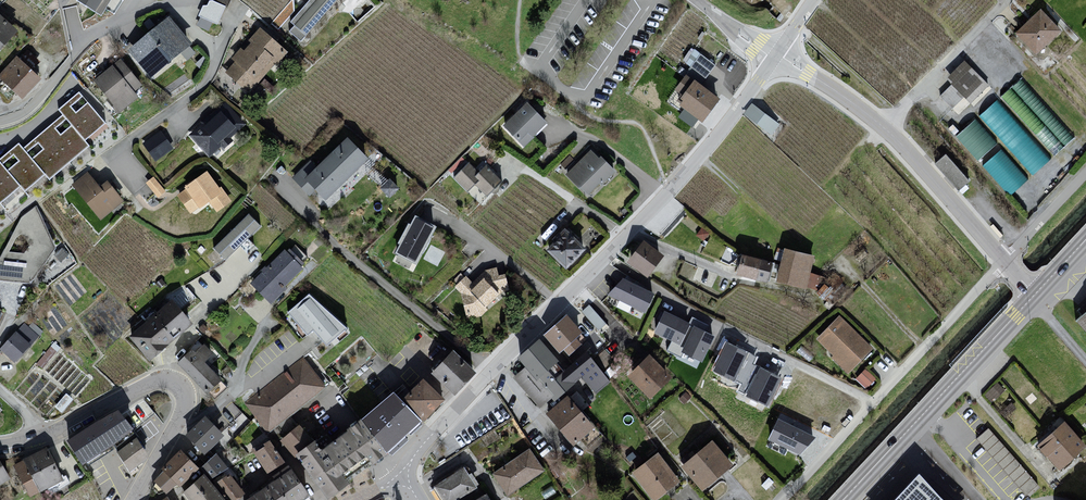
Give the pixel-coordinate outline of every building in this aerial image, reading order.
[(101,16),(111,0),(77,0),(101,16)] [(290,22),(294,26),(290,31),(301,41),(338,0),(309,0),(290,22)] [(1043,13),(1018,36),(1040,58),(1064,34),(1043,13)] [(0,15),(0,58),(20,33),(0,15)] [(169,15),(127,50),(152,79),(194,44),(169,15)] [(288,52),(260,28),(249,40),(251,42),(244,51),(241,48),(232,59),(235,61),(226,72),(248,91),(256,82),(258,83),(276,62),(278,64),(288,52)] [(683,59),(707,75),(716,61),(692,46),(683,59)] [(121,57),(93,79),(120,114),(139,99),(134,92),(143,85),(121,57)] [(19,58),(1,79),(27,100),(44,81),(19,58)] [(946,76),(952,82),(941,93),(959,113),(990,84),(966,58),(946,76)] [(1039,121),(1031,127),(1054,153),(1071,138),(1020,78),(1002,94),(1016,110),(1024,104),(1031,112),(1031,111),(1039,121)] [(723,100),(697,82),(681,105),(707,123),(723,100)] [(79,92),(59,109),(64,115),(24,149),(18,142),(0,157),(0,202),(20,185),(25,190),(44,174),(49,179),(89,145),(84,140),(105,123),(79,92)] [(1052,155),(996,99),(979,116),(1035,172),(1052,155)] [(504,126),(524,146),(546,124),(527,104),(504,126)] [(780,125),(752,104),(744,116),(772,136),(780,125)] [(225,106),(192,136),(210,155),(243,125),(225,106)] [(980,159),(999,140),(975,117),(956,136),(980,159)] [(173,148),(160,130),(142,142),(155,160),(173,148)] [(372,159),(350,137),(308,178),(330,200),(372,159)] [(1001,147),(983,164),(1011,194),(1029,176),(1001,147)] [(601,158),(592,149),(568,174),(582,188),(584,186),(592,194),(603,183),(606,186),(620,171),(604,156),(601,158)] [(969,181),(945,154),(935,164),(959,190),(969,181)] [(481,173),(470,162),(455,177),(470,192),(477,185),(489,198),(505,181),(489,165),(481,173)] [(219,189),(206,172),(186,187),(188,189),(178,196),(191,213),(208,200),(217,211),(231,201),(221,188),(219,189)] [(88,173),(74,185),(101,218),(122,201),(107,182),(100,188),(88,173)] [(155,173),(147,179),(158,195),(166,189),(155,173)] [(21,217),(0,256),(0,281),(31,284),(55,248),(36,206),(21,217)] [(263,227),(251,214),(216,249),(229,262),(263,227)] [(440,227),(418,216),(397,255),(420,266),(440,227)] [(588,249),(568,228),(548,248),(569,269),(588,249)] [(667,255),(646,241),(630,264),(651,278),(667,255)] [(817,256),(786,249),(778,281),(815,289),(818,276),(812,275),(817,256)] [(288,251),(250,286),(276,305),(307,269),(288,251)] [(775,262),(745,255),(740,276),(770,283),(775,262)] [(467,278),(456,289),(462,295),(469,321),(484,318),(490,312),(489,309),(503,296),(512,292),(508,275),(500,277),(498,269),(485,273),(474,284),(467,278)] [(624,279),(610,294),(645,311),(652,294),(624,279)] [(312,287),(288,310),(308,331),(314,326),(328,341),(346,325),(312,287)] [(197,325),(175,300),(131,338),(153,363),(197,325)] [(591,302),(583,308),(598,328),(606,322),(591,302)] [(689,324),(665,313),(656,331),(680,343),(689,324)] [(585,335),(570,316),(546,335),(562,354),(585,335)] [(874,351),(840,317),(816,341),(850,375),(874,351)] [(0,349),(15,362),(39,336),(25,323),(0,349)] [(713,337),(694,328),(683,350),(703,359),(713,337)] [(543,338),(520,357),(528,371),(539,383),(562,363),(543,338)] [(749,353),(727,342),(713,371),(735,382),(749,353)] [(212,353),(205,345),(195,354),(192,351),(179,364),(208,393),(221,380),(203,362),(212,353)] [(616,381),(590,351),(569,370),(562,363),(539,383),(528,371),(520,378),(543,404),(554,395),(557,398),(574,383),(591,403),(616,381)] [(456,352),(435,374),(459,396),(480,373),(456,352)] [(650,353),(626,375),(649,399),(672,376),(650,353)] [(303,359),(245,404),(268,434),(326,389),(303,359)] [(865,366),(856,377),(868,386),(876,375),(865,366)] [(781,378),(759,368),(745,397),(767,407),(781,378)] [(424,380),(404,399),(423,418),(443,399),(424,380)] [(993,401),(1005,388),(996,380),(984,393),(993,401)] [(66,393),(54,407),(61,413),(73,399),(66,393)] [(361,422),(385,453),(421,421),(394,394),(361,422)] [(571,395),(548,414),(574,446),(598,427),(571,395)] [(118,410),(69,442),(83,463),(132,431),(118,410)] [(205,417),(187,434),(204,452),(222,435),(205,417)] [(815,438),(778,419),(768,439),(800,455),(815,438)] [(312,441),(297,453),(329,496),(349,481),(344,474),(368,456),(373,462),(385,453),(361,422),(323,451),(315,439),(312,441)] [(1038,446),(1062,472),(1077,458),(1085,451),(1085,445),(1067,422),(1056,433),(1038,446)] [(990,425),(977,436),(1022,489),(1035,479),(990,425)] [(299,426),(284,438),(297,453),(312,441),(299,426)] [(136,441),(119,452),(130,468),(147,457),(136,441)] [(715,441),(684,466),(705,491),(735,466),(715,441)] [(273,444),(256,456),(270,477),(287,469),(273,444)] [(531,450),(492,476),(508,499),(547,474),(531,450)] [(17,468),(33,499),(67,483),(51,451),(17,468)] [(183,451),(157,482),(170,496),(181,485),(184,487),(203,471),(183,451)] [(234,477),(220,454),(203,471),(208,477),(217,487),(234,477)] [(632,476),(651,499),(661,499),(682,483),(659,455),(632,476)] [(444,499),(464,499),(480,490),(465,469),(436,488),(444,499)] [(251,499),(316,499),(296,470),(251,499)] [(188,495),(191,499),(228,499),(217,487),(208,477),(188,495)] [(217,487),(228,499),(241,499),(249,496),(234,477),(217,487)] [(897,499),(943,499),(919,477),(897,499)]
